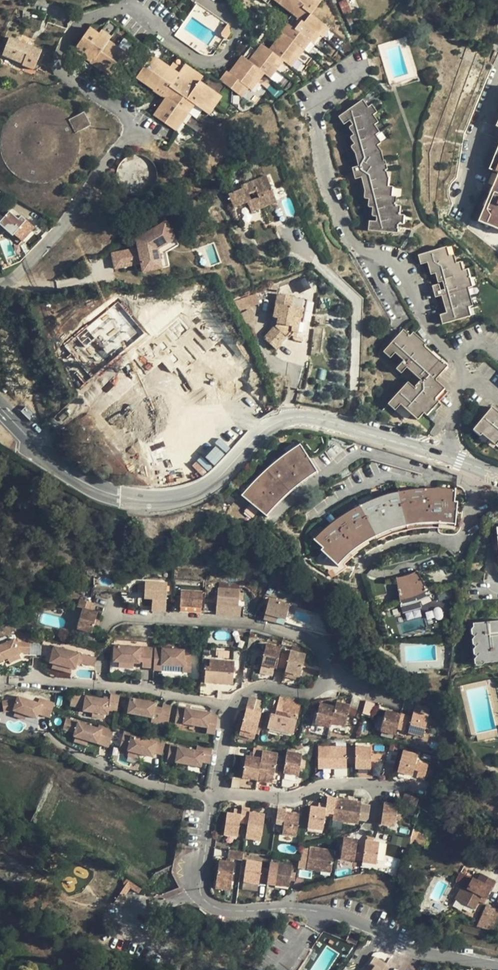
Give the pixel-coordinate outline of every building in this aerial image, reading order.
[(222,82),(243,97),(250,88),(254,90),(265,74),(272,79),(284,62),(293,68),(311,43),(314,45),(320,37),(323,39),(330,29),(312,16),(321,3),(317,0),(274,0),(294,15),(287,24),(289,25),(283,34),(284,35),(271,51),(264,46),(260,52),(253,48),(246,58),(244,56),(237,65),(239,66),(233,75),(229,72),(222,82)] [(440,6),(433,15),(443,23),(450,14),(440,6)] [(91,30),(76,51),(85,58),(81,64),(90,70),(94,65),(103,72),(103,71),(112,77),(128,55),(110,43),(112,40),(102,33),(100,36),(91,30)] [(11,39),(4,58),(17,63),(24,45),(11,39)] [(24,45),(17,63),(25,66),(28,58),(39,62),(43,53),(24,45)] [(169,99),(157,118),(178,132),(196,105),(211,115),(223,97),(202,83),(205,78),(188,66),(182,75),(155,57),(140,79),(156,91),(156,92),(165,98),(166,97),(169,99)] [(28,58),(25,67),(36,71),(39,62),(28,58)] [(368,221),(367,231),(392,233),(393,224),(398,224),(399,216),(394,215),(395,206),(390,206),(391,197),(386,197),(387,187),(383,186),(384,177),(382,178),(380,172),(382,171),(380,162),(378,163),(377,157),(378,156),(373,149),(377,146),(372,139),(376,136),(370,128),(374,126),(369,118),(373,115),(367,107),(363,110),(359,103),(338,117),(343,124),(349,121),(352,125),(348,127),(353,135),(350,138),(353,145),(350,147),(355,154),(358,167),(351,168),(354,179),(361,178),(364,191),(363,199),(367,200),(368,208),(372,208),(371,217),(375,217),(375,222),(368,221)] [(91,127),(85,114),(73,120),(68,114),(60,109),(54,107),(50,105),(40,104),(30,106),(23,108),(13,115),(7,122),(5,127),(1,136),(0,146),(1,156),(4,163),(9,171),(16,177),(24,182),(31,184),(36,185),(41,185),(47,185),(53,183),(57,182),(63,179),(69,174),(76,164),(79,158),(80,152),(80,141),(79,133),(91,127)] [(477,222),(497,231),(497,147),(488,170),(497,174),(477,222)] [(243,191),(229,197),(234,209),(248,204),(251,213),(276,203),(266,178),(241,188),(243,191)] [(15,235),(23,243),(35,230),(28,222),(25,225),(13,212),(0,224),(13,237),(15,235)] [(139,251),(113,256),(116,271),(142,266),(144,274),(162,271),(159,251),(176,241),(166,225),(137,242),(139,251)] [(159,251),(162,271),(168,270),(165,257),(180,248),(176,241),(159,251)] [(439,315),(442,324),(465,318),(463,309),(468,307),(463,290),(468,289),(463,271),(459,272),(456,263),(451,265),(449,256),(445,257),(442,249),(418,256),(421,265),(427,263),(431,275),(435,274),(438,283),(442,282),(444,289),(440,290),(438,285),(432,286),(435,297),(441,296),(445,313),(439,315)] [(240,311),(259,303),(255,294),(237,301),(240,311)] [(277,324),(264,338),(275,349),(290,333),(290,328),(293,328),(295,317),(300,318),(304,299),(277,294),(273,317),(278,318),(277,324)] [(89,375),(144,331),(119,300),(64,344),(89,375)] [(249,324),(255,320),(249,309),(243,313),(249,324)] [(406,382),(389,401),(397,407),(400,404),(414,417),(421,409),(427,415),(448,391),(436,379),(448,366),(440,360),(439,361),(423,348),(425,346),(411,333),(407,337),(401,331),(381,353),(388,359),(393,354),(401,361),(394,369),(400,374),(405,368),(419,380),(419,381),(418,380),(413,385),(415,387),(413,388),(406,382)] [(475,426),(482,433),(481,434),(495,446),(497,442),(497,413),(490,407),(475,426)] [(214,465),(229,449),(220,440),(205,457),(214,465)] [(242,496),(263,514),(271,505),(278,497),(287,489),(295,483),(305,475),(314,468),(300,445),(290,452),(279,460),(269,468),(260,476),(252,484),(245,492),(242,496)] [(321,547),(320,549),(334,563),(341,556),(349,548),(360,540),(371,534),(381,530),(391,527),(400,524),(409,522),(417,522),(431,520),(441,520),(451,521),(454,522),(456,501),(452,501),(453,491),(443,490),(434,489),(425,489),(416,490),(408,491),(398,492),(387,495),(377,498),(365,503),(354,509),(344,515),(334,522),(322,532),(316,537),(314,540),(321,547)] [(396,579),(399,601),(410,598),(416,596),(428,591),(417,571),(412,574),(406,576),(396,579)] [(165,612),(165,611),(167,583),(145,582),(145,584),(144,592),(144,599),(152,599),(151,611),(165,612)] [(239,591),(218,589),(216,604),(238,606),(238,605),(239,600),(239,593),(239,591)] [(181,591),(179,612),(201,613),(202,593),(181,591)] [(82,609),(91,611),(93,603),(79,599),(77,607),(82,609)] [(290,604),(269,599),(265,614),(285,619),(290,604)] [(238,606),(216,604),(216,614),(240,616),(241,606),(238,605),(238,606)] [(91,633),(97,613),(91,611),(82,609),(81,613),(78,620),(76,629),(91,633)] [(265,614),(263,619),(272,621),(280,624),(284,625),(285,619),(265,614)] [(478,661),(497,658),(497,617),(473,620),(478,661)] [(70,627),(76,629),(78,620),(72,619),(70,627)] [(0,646),(0,663),(3,661),(7,659),(19,654),(20,654),(29,654),(30,643),(15,643),(14,640),(0,646)] [(277,664),(281,647),(266,644),(264,653),(263,657),(261,665),(276,669),(277,664)] [(142,662),(142,668),(151,668),(152,648),(114,646),(113,662),(119,663),(133,664),(139,664),(139,662),(139,661),(139,658),(142,658),(142,662)] [(53,647),(49,663),(53,664),(72,669),(75,670),(76,665),(77,663),(79,663),(94,667),(96,658),(53,647)] [(183,667),(183,672),(191,672),(193,650),(155,648),(154,670),(161,671),(162,665),(183,667)] [(217,659),(229,659),(229,650),(217,650),(217,659)] [(290,651),(289,655),(286,669),(285,672),(300,675),(305,655),(290,651)] [(278,667),(286,669),(289,655),(281,652),(278,667)] [(19,654),(7,659),(9,664),(21,659),(19,654)] [(234,662),(210,660),(209,667),(233,669),(234,662)] [(72,669),(53,664),(52,669),(71,673),(72,669)] [(205,671),(204,682),(232,684),(233,669),(209,667),(205,666),(205,671)] [(219,692),(201,688),(201,691),(202,696),(218,700),(219,695),(219,692)] [(117,711),(119,696),(111,694),(110,700),(72,694),(70,706),(84,708),(83,712),(89,712),(93,713),(105,715),(108,715),(109,710),(117,711)] [(15,712),(27,716),(37,720),(38,715),(39,713),(42,714),(41,716),(49,719),(55,704),(39,699),(38,704),(18,697),(17,700),(2,702),(4,713),(13,712),(15,712)] [(247,705),(261,709),(263,701),(249,698),(247,705)] [(167,728),(170,710),(162,709),(161,712),(153,711),(154,705),(130,700),(127,715),(151,719),(151,725),(167,728)] [(292,734),(300,705),(279,700),(276,711),(275,715),(271,713),(267,727),(292,734)] [(349,705),(347,714),(355,716),(359,702),(351,701),(349,705)] [(373,717),(377,705),(366,701),(362,714),(373,717)] [(349,705),(336,702),(335,707),(330,723),(344,726),(347,714),(349,705)] [(314,724),(329,728),(330,723),(335,707),(320,703),(314,724)] [(211,714),(187,709),(183,709),(184,708),(178,707),(175,728),(183,730),(184,725),(208,729),(207,734),(215,736),(219,717),(210,715),(211,714)] [(261,713),(246,709),(240,730),(255,734),(261,713)] [(397,728),(400,714),(385,710),(380,731),(395,735),(397,728)] [(27,716),(15,712),(13,717),(25,721),(27,716)] [(423,737),(428,716),(413,712),(412,717),(410,725),(408,733),(423,737)] [(255,734),(259,735),(265,714),(261,713),(255,734)] [(408,716),(400,714),(397,728),(404,730),(406,724),(408,716)] [(66,719),(63,730),(74,733),(73,737),(75,738),(88,742),(101,745),(102,742),(110,745),(114,730),(99,726),(98,729),(66,719)] [(254,738),(255,734),(240,730),(239,735),(254,738)] [(166,741),(151,738),(150,743),(132,739),(132,736),(124,735),(120,751),(128,753),(130,754),(142,757),(150,759),(152,752),(155,753),(154,754),(163,756),(166,741)] [(88,742),(75,738),(74,742),(87,746),(88,742)] [(391,743),(389,745),(385,762),(394,764),(399,745),(391,743)] [(242,777),(257,780),(259,772),(262,751),(263,745),(256,744),(255,747),(254,747),(252,757),(246,756),(242,777)] [(167,762),(177,764),(189,766),(198,768),(199,761),(202,761),(202,763),(210,765),(213,750),(198,747),(197,752),(178,749),(179,747),(170,746),(167,762)] [(347,747),(318,747),(318,768),(347,768),(347,763),(347,748),(347,747)] [(371,747),(355,747),(355,748),(355,763),(355,769),(370,769),(371,747)] [(347,748),(347,763),(355,763),(355,748),(347,748)] [(262,751),(259,772),(273,775),(274,775),(278,754),(262,751)] [(418,755),(403,751),(397,772),(412,776),(414,769),(416,762),(418,755)] [(302,754),(287,752),(283,773),(298,775),(302,754)] [(416,777),(421,778),(426,764),(420,763),(418,770),(416,777)] [(259,772),(257,782),(271,783),(273,775),(259,772)] [(257,780),(242,777),(242,780),(232,779),(231,788),(255,790),(257,782),(257,780)] [(416,798),(404,794),(402,801),(414,806),(416,798)] [(335,798),(327,797),(326,804),(325,809),(325,812),(333,813),(335,798)] [(361,802),(335,798),(333,813),(333,820),(358,823),(361,802)] [(397,805),(384,803),(381,824),(394,826),(397,805)] [(318,808),(310,807),(307,828),(323,830),(325,812),(325,809),(318,808)] [(242,808),(241,810),(241,811),(241,815),(240,822),(247,823),(249,812),(249,809),(242,808)] [(277,809),(275,823),(283,825),(285,813),(286,810),(277,809)] [(246,834),(261,836),(265,814),(249,812),(247,823),(246,834)] [(240,822),(241,815),(234,814),(227,813),(224,834),(238,836),(240,822)] [(299,815),(285,813),(283,825),(282,834),(296,836),(299,815)] [(223,841),(237,843),(238,836),(224,834),(223,841)] [(357,840),(344,837),(340,859),(354,861),(356,845),(357,840)] [(365,846),(362,862),(376,864),(379,843),(373,842),(367,841),(366,841),(365,846)] [(387,844),(379,843),(376,864),(383,865),(385,855),(387,844)] [(365,846),(356,845),(354,861),(362,862),(365,846)] [(310,847),(303,847),(300,858),(299,858),(298,867),(307,869),(310,847)] [(331,872),(334,851),(310,847),(307,869),(331,872)] [(234,859),(242,860),(243,852),(228,850),(227,858),(234,859)] [(216,882),(231,884),(231,883),(233,869),(234,863),(226,861),(219,860),(216,882)] [(243,881),(258,884),(258,883),(260,869),(261,862),(246,860),(243,881)] [(278,864),(270,862),(269,870),(277,871),(278,864)] [(291,866),(278,864),(277,871),(275,885),(288,887),(289,880),(290,873),(291,866)] [(474,871),(465,866),(461,873),(470,878),(474,871)] [(258,883),(267,884),(269,870),(260,869),(258,883)] [(267,884),(275,885),(277,871),(269,870),(267,884)] [(467,890),(460,903),(474,911),(478,903),(481,897),(487,900),(496,882),(481,875),(477,883),(472,880),(467,890)] [(129,881),(120,894),(125,896),(130,888),(139,894),(141,889),(129,881)] [(258,884),(243,881),(242,889),(257,891),(258,884)] [(231,884),(216,882),(215,889),(230,891),(231,884)] [(455,901),(460,903),(467,890),(462,887),(455,901)] [(481,897),(478,903),(484,905),(487,900),(481,897)] [(479,923),(494,929),(497,920),(497,912),(486,906),(482,915),(479,923)] [(494,929),(479,923),(477,928),(493,932),(494,929)] [(348,931),(344,941),(354,945),(358,935),(348,931)] [(370,969),(384,969),(382,969),(386,962),(375,954),(370,961),(374,963),(370,969)]
